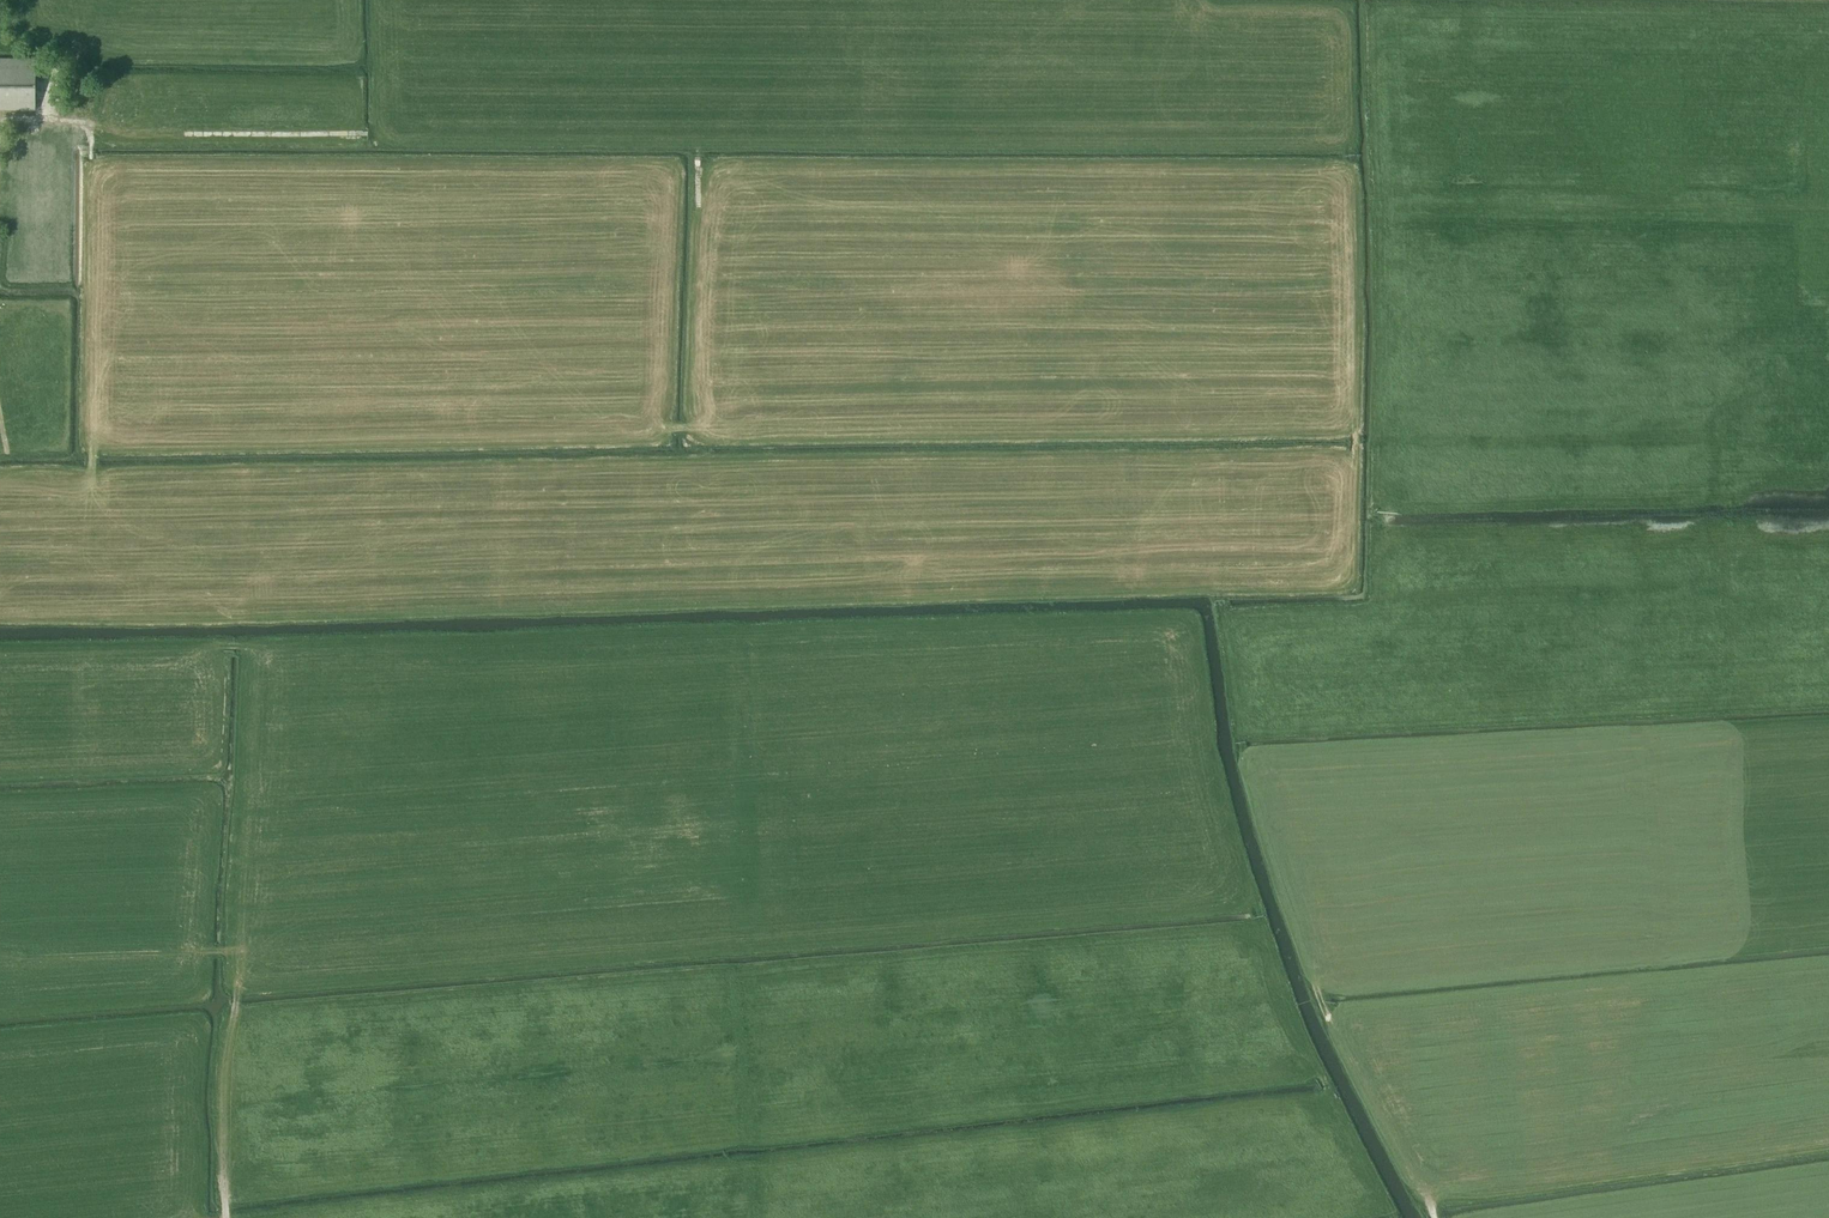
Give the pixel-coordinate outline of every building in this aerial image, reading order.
[(36,56),(0,56),(0,109),(36,109),(36,56)]
